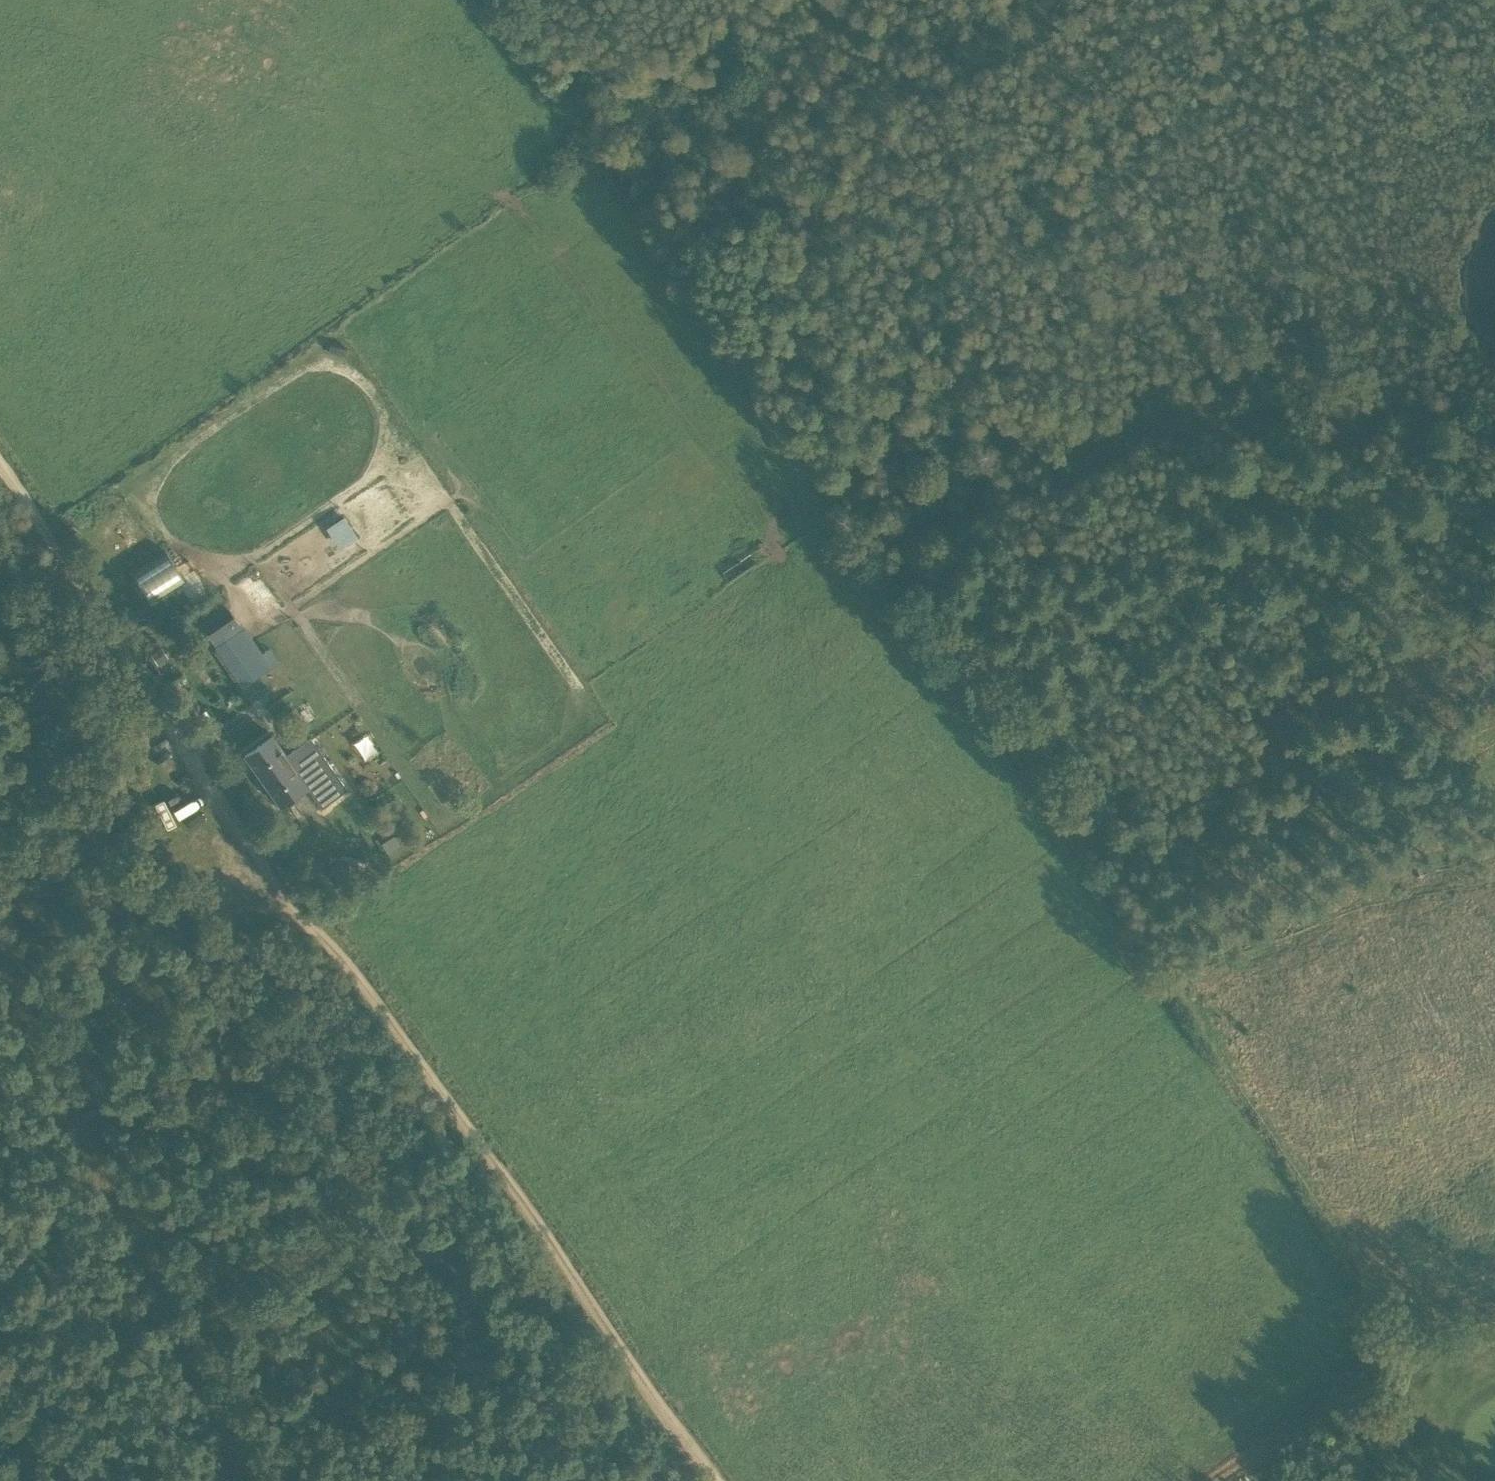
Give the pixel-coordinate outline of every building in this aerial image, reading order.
[(233,604),(206,623),(217,638),(244,619),(233,604)] [(226,640),(216,648),(242,686),(253,679),(226,640)] [(161,647),(151,654),(158,665),(169,658),(161,647)] [(281,807),(297,796),(308,788),(322,808),(348,790),(313,740),(287,758),(272,736),(244,755),(281,807)]
